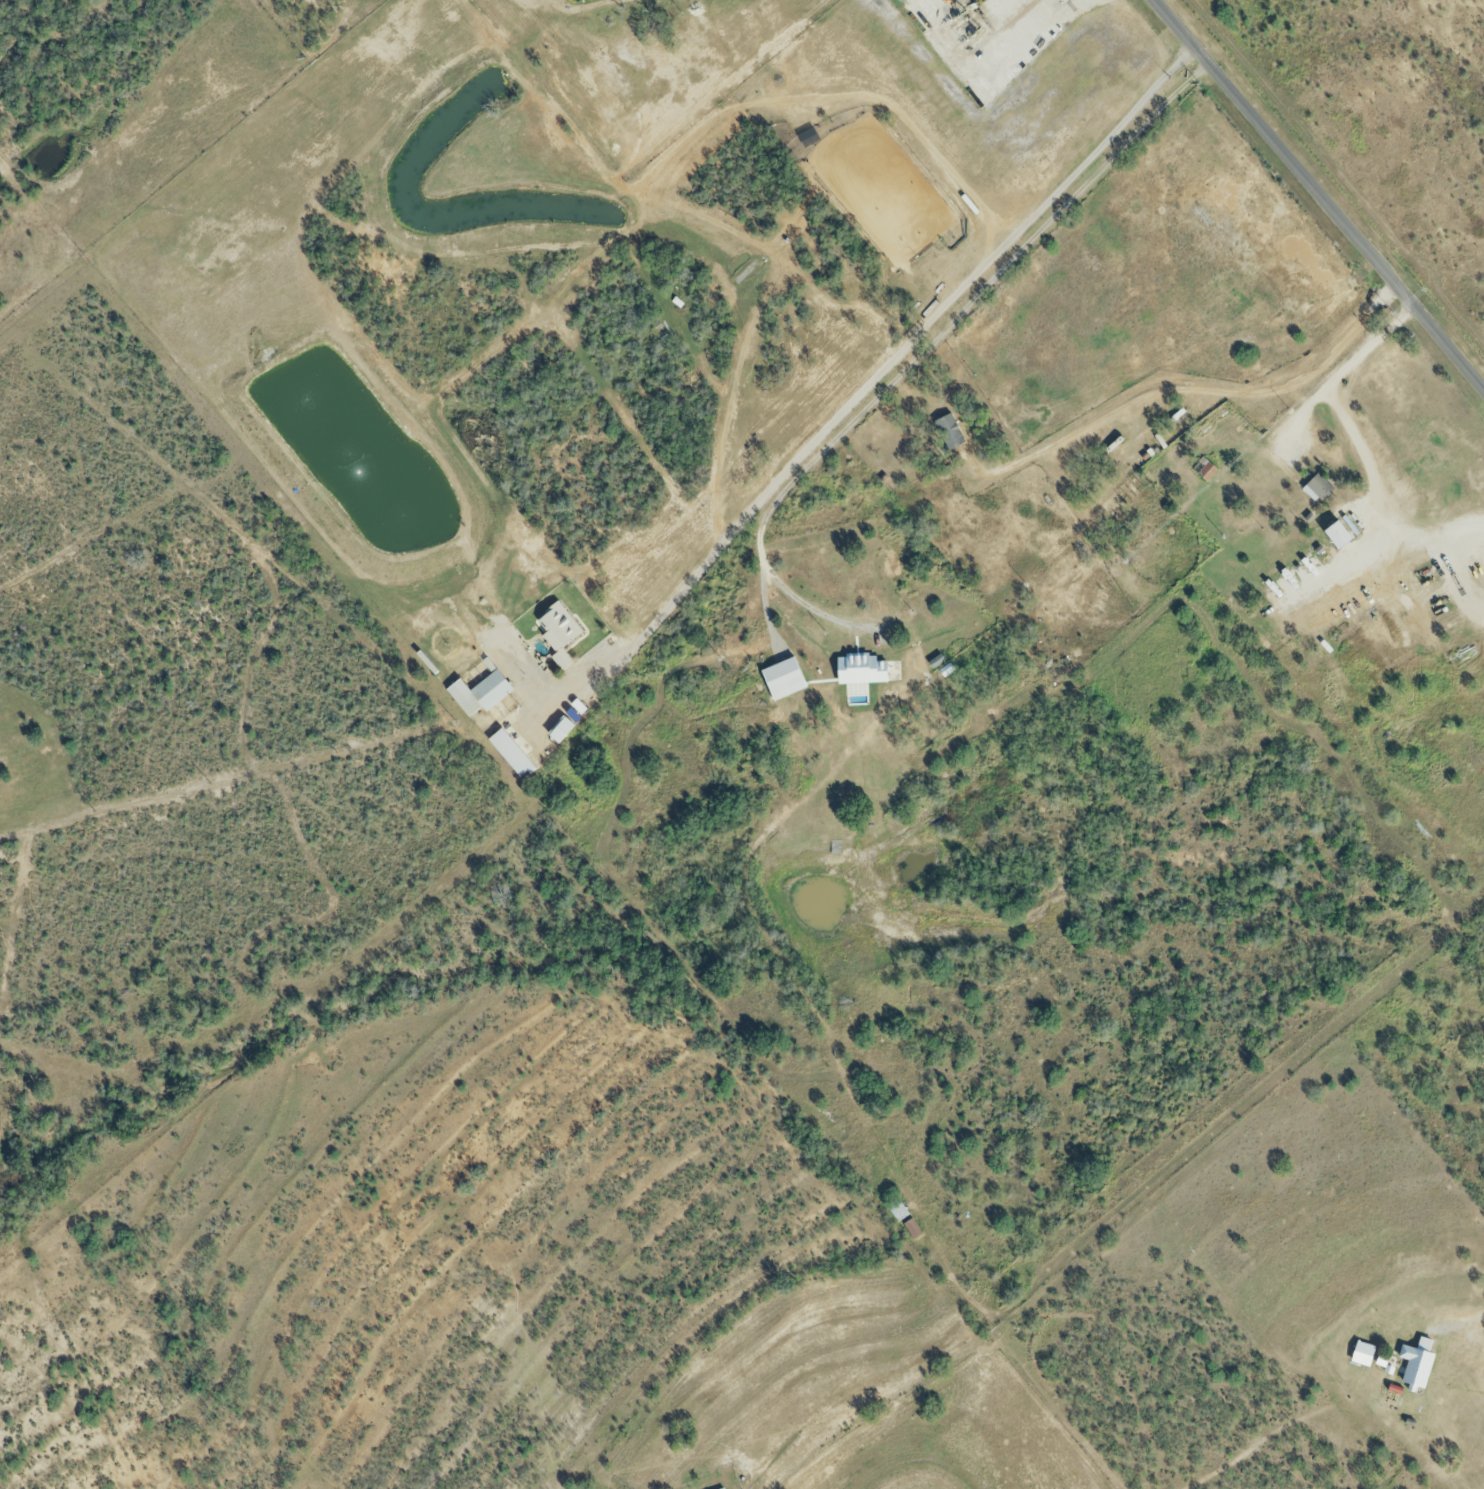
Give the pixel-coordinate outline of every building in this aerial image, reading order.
[(949,453),(966,443),(950,414),(933,424),(949,453)] [(1207,483),(1216,471),(1204,462),(1195,474),(1207,483)] [(1334,491),(1319,475),(1306,487),(1321,504),(1334,491)] [(545,635),(542,637),(556,656),(583,637),(560,604),(536,621),(545,635)] [(837,659),(838,687),(889,684),(888,662),(877,663),(876,657),(837,659)] [(487,714),(514,692),(497,671),(470,693),(487,714)] [(488,742),(522,783),(537,770),(503,730),(488,742)] [(898,1225),(910,1217),(898,1200),(886,1209),(898,1225)] [(913,1243),(922,1237),(913,1221),(903,1227),(913,1243)] [(1435,1356),(1401,1347),(1398,1360),(1408,1362),(1401,1387),(1425,1393),(1435,1356)]
